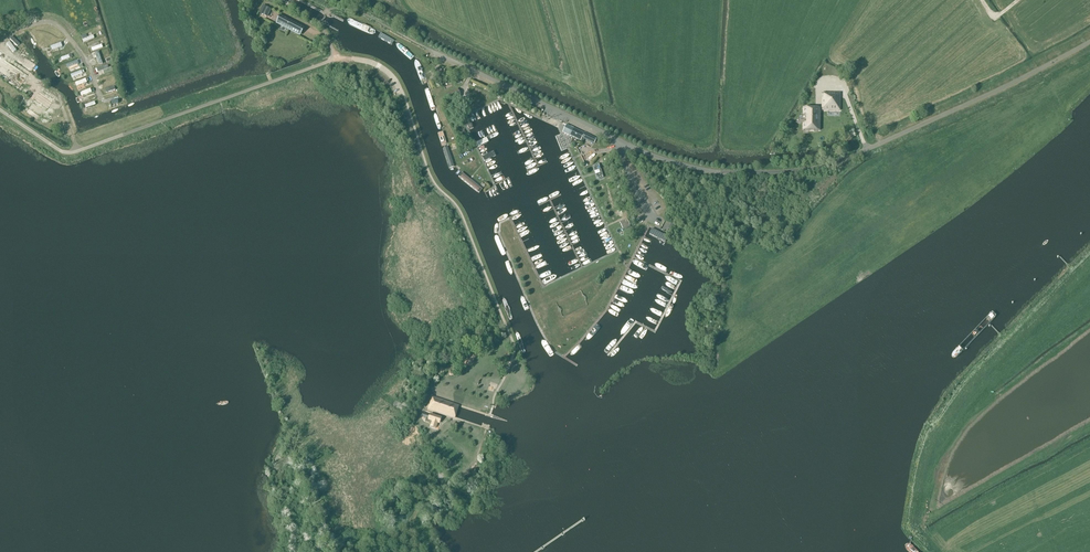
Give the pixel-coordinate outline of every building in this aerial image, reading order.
[(271,10),(263,5),(263,6),(259,13),(268,18),(271,10)] [(300,34),(303,28),(281,17),(278,23),(300,34)] [(10,57),(11,57),(12,56),(13,56),(14,55),(15,54),(16,53),(17,52),(17,51),(18,50),(18,49),(18,48),(17,46),(17,45),(16,44),(15,43),(14,43),(13,42),(12,42),(11,41),(10,41),(9,41),(8,42),(6,42),(5,43),(4,43),(4,44),(3,45),(3,46),(2,48),(2,49),(2,50),(3,51),(3,52),(4,53),(4,54),(5,55),(6,56),(8,56),(9,57),(10,57)] [(21,55),(16,62),(30,72),(36,65),(21,55)] [(18,90),(28,76),(2,58),(0,58),(0,78),(18,90)] [(452,101),(462,97),(458,90),(448,94),(452,101)] [(840,111),(840,93),(824,93),(824,98),(822,98),(822,110),(840,111)] [(28,109),(26,113),(39,122),(40,120),(44,123),(52,111),(48,108),(49,107),(35,97),(28,108),(28,109)] [(820,130),(820,108),(804,108),(803,115),(806,115),(806,123),(803,123),(803,130),(820,130)] [(584,132),(584,134),(566,125),(562,132),(580,141),(581,138),(594,144),(596,138),(584,132)] [(598,165),(594,166),(595,167),(596,172),(597,174),(598,178),(599,179),(603,178),(599,165),(598,165)] [(464,167),(463,168),(485,186),(487,185),(464,167)] [(653,202),(659,195),(653,190),(647,197),(653,202)] [(623,230),(630,226),(627,220),(620,223),(623,230)] [(651,229),(649,234),(666,244),(669,238),(651,229)] [(459,406),(433,397),(429,409),(455,418),(459,406)] [(439,423),(441,419),(441,417),(435,415),(431,413),(429,420),(439,423)]
